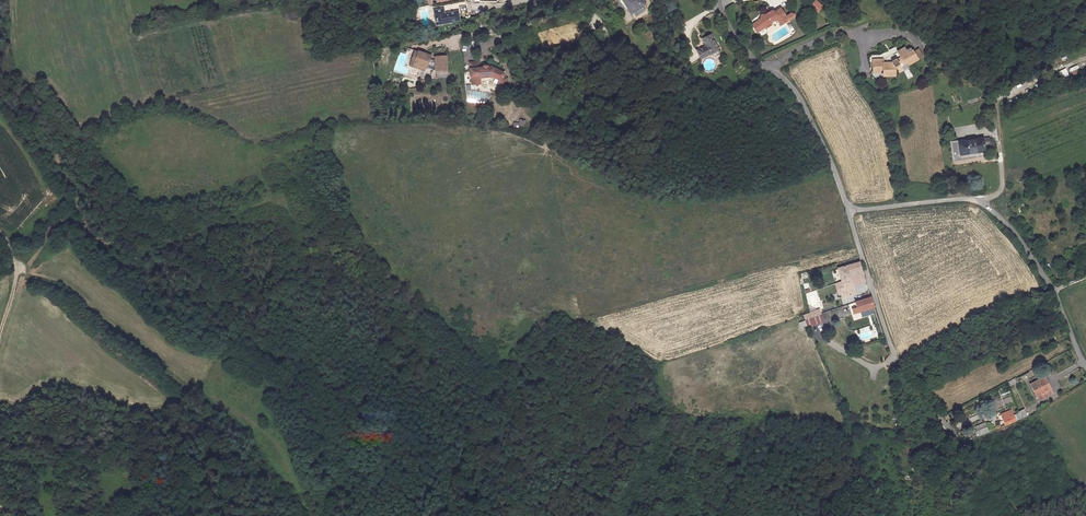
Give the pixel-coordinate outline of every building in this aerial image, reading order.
[(632,13),(646,5),(643,0),(623,0),(632,13)] [(818,14),(825,7),(817,0),(816,0),(810,7),(818,14)] [(441,6),(431,8),(434,22),(457,17),(455,8),(442,11),(441,6)] [(791,18),(784,8),(783,7),(776,11),(776,10),(775,10),(770,12),(770,13),(768,15),(766,14),(765,14),(764,15),(763,16),(762,18),(762,19),(756,23),(760,29),(768,24),(771,25),(774,23),(775,20),(780,17),(784,22),(791,18)] [(697,51),(701,59),(719,50),(712,36),(704,40),(707,46),(697,51)] [(888,56),(888,58),(888,61),(882,61),(881,57),(871,58),(871,71),(882,71),(882,75),(895,74),(895,73),(896,72),(908,62),(907,59),(918,58),(917,44),(911,45),(911,41),(902,43),(903,49),(893,50),(892,51),(889,54),(888,56)] [(419,52),(415,62),(427,68),(429,64),(432,65),(435,65),(436,70),(445,69),(445,57),(435,58),(435,60),(433,60),(431,59),(432,57),(419,52)] [(478,61),(469,62),(470,77),(471,77),(472,84),(475,84),(477,86),(479,83),(479,81),(480,81),(480,77),(481,77),(483,79),(485,80),(487,80),(491,78),(493,77),(495,77),(499,79),(498,82),(504,85),(507,77),(502,75),(504,72),(493,67),(491,67),(491,66),(487,66),(487,65),(482,66),(483,67),(479,67),(478,61)] [(514,122),(514,127),(525,129),(527,121),(520,119),(519,123),(514,122)] [(960,142),(951,143),(953,159),(986,155),(985,150),(991,150),(991,144),(984,145),(984,142),(960,144),(960,142)] [(841,292),(842,298),(846,297),(845,295),(853,292),(854,291),(850,277),(862,273),(858,260),(836,267),(843,291),(841,292)] [(856,306),(851,307),(853,312),(873,306),(871,298),(870,296),(854,301),(856,306)] [(801,329),(825,322),(821,309),(803,315),(805,321),(799,323),(801,329)] [(1016,377),(1007,382),(1008,387),(1018,382),(1016,377)] [(1046,377),(1032,384),(1040,400),(1054,393),(1046,377)] [(1025,409),(1017,412),(1018,415),(1020,419),(1028,416),(1025,409)] [(1001,415),(1005,425),(1020,419),(1018,415),(1014,417),(1011,410),(1001,415)] [(979,436),(989,433),(986,423),(976,426),(979,436)]
